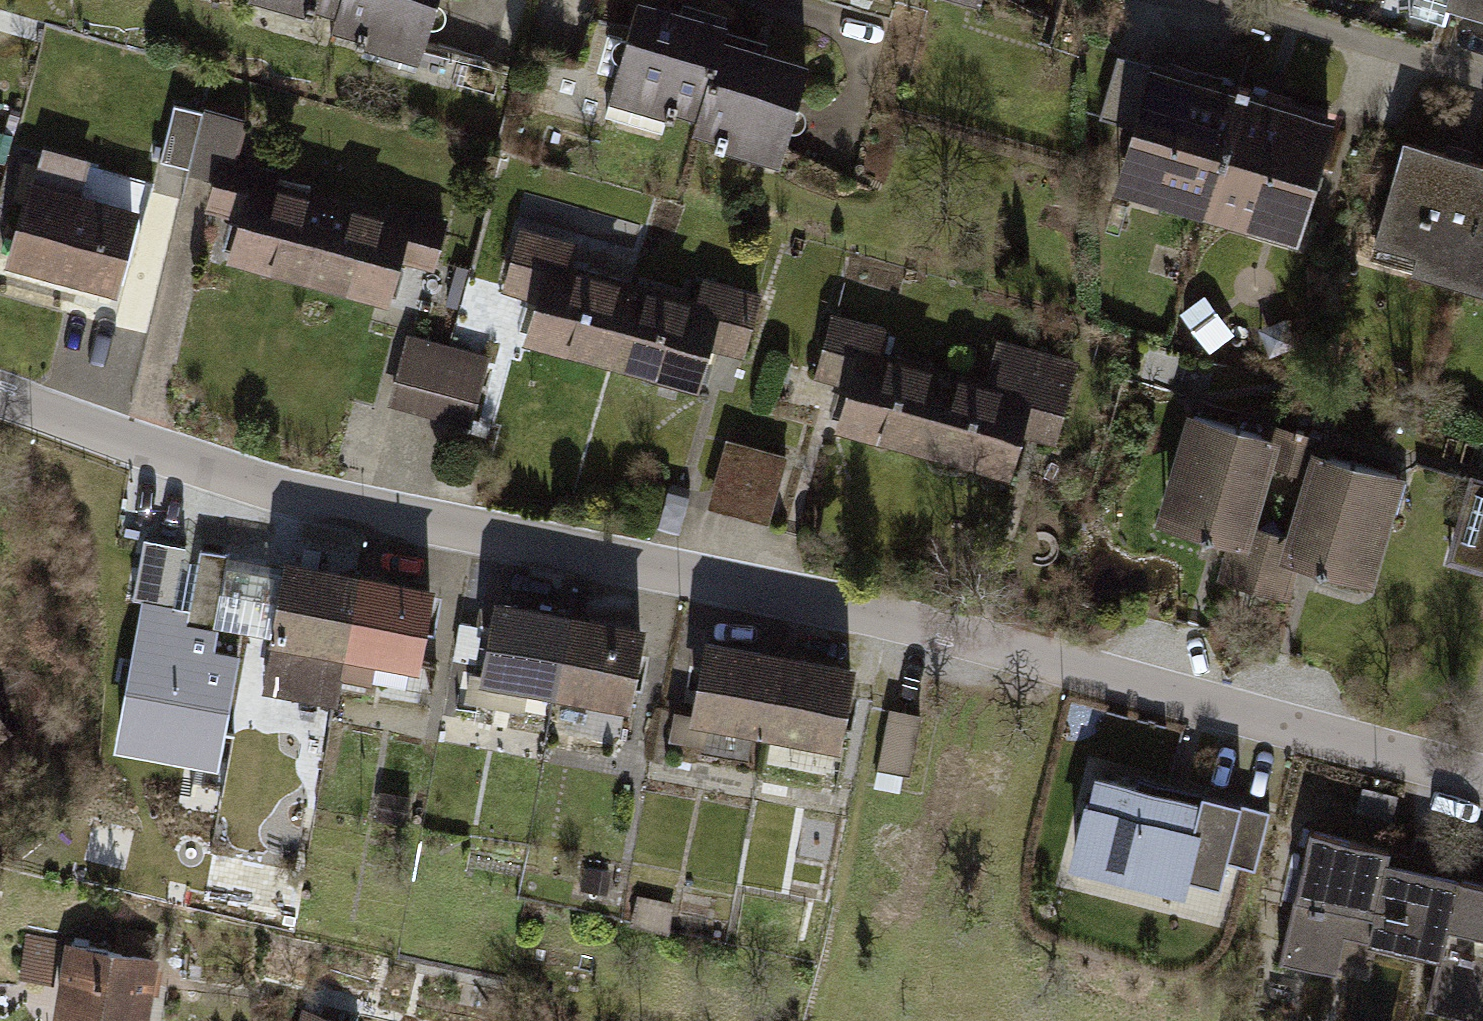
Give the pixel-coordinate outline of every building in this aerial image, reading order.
[(343,10),(346,0),(305,0),(343,10)] [(339,25),(426,49),(440,0),(346,0),(343,10),(339,25)] [(1411,16),(1445,26),(1451,7),(1482,17),(1482,0),(1415,0),(1411,16)] [(638,11),(616,90),(703,114),(721,49),(725,35),(638,11)] [(703,114),(699,129),(786,153),(808,73),(721,49),(703,114)] [(1166,196),(1208,209),(1242,95),(1156,70),(1127,166),(1171,179),(1166,196)] [(1242,95),(1208,209),(1252,222),(1258,203),(1301,216),(1329,121),(1242,95)] [(190,168),(204,114),(175,106),(162,161),(190,168)] [(218,178),(212,202),(243,210),(231,256),(304,276),(324,202),(270,189),(273,178),(232,167),(244,120),(205,110),(204,114),(190,168),(189,170),(218,178)] [(1458,284),(1482,200),(1482,167),(1406,144),(1377,240),(1421,253),(1415,271),(1458,284)] [(41,152),(13,256),(113,282),(131,217),(70,201),(81,162),(41,152)] [(1458,284),(1482,291),(1482,200),(1458,284)] [(403,252),(434,261),(444,223),(393,209),(390,220),(324,202),(304,276),(390,300),(403,252)] [(521,231),(507,285),(542,294),(531,338),(614,359),(632,290),(567,273),(574,245),(521,231)] [(709,339),(744,348),(758,294),(706,280),(698,308),(632,290),(614,359),(697,382),(709,339)] [(833,319),(819,374),(854,383),(842,426),(924,447),(943,378),(878,361),(885,333),(833,319)] [(486,359),(413,340),(397,398),(470,417),(486,359)] [(1020,426),(1055,435),(1072,369),(998,349),(988,389),(943,378),(924,447),(1008,470),(1020,426)] [(1274,439),(1196,415),(1163,521),(1243,545),(1232,580),(1283,595),(1295,557),(1289,556),(1295,537),(1249,524),(1268,464),(1291,470),(1301,434),(1278,427),(1274,439)] [(1295,537),(1289,556),(1295,557),(1368,578),(1398,475),(1319,452),(1323,440),(1301,434),(1291,470),(1312,476),(1295,537)] [(731,446),(714,505),(769,520),(785,461),(731,446)] [(1476,480),(1455,549),(1482,558),(1482,482),(1476,480)] [(189,624),(192,609),(176,606),(186,549),(148,542),(137,597),(147,599),(120,744),(219,762),(239,655),(213,650),(217,629),(189,624)] [(217,629),(275,640),(266,685),(336,698),(344,652),(357,579),(289,567),(287,579),(227,568),(229,556),(202,551),(192,609),(189,624),(217,629)] [(431,592),(357,579),(344,652),(418,665),(431,592)] [(497,606),(484,676),(556,690),(569,620),(497,606)] [(569,620),(556,690),(627,703),(641,634),(569,620)] [(709,646),(696,716),(768,730),(781,660),(709,646)] [(781,660),(768,730),(839,744),(853,674),(781,660)] [(916,770),(924,713),(893,708),(884,766),(916,770)] [(1198,800),(1093,774),(1074,850),(1218,885),(1224,860),(1255,868),(1269,811),(1200,794),(1198,800)] [(1386,848),(1308,830),(1279,954),(1333,966),(1343,926),(1439,948),(1456,876),(1384,859),(1386,848)] [(1456,876),(1439,948),(1425,1002),(1482,1016),(1482,882),(1456,876)] [(53,1015),(92,1020),(141,1020),(151,957),(65,943),(53,1015)] [(300,1008),(297,1020),(352,1020),(300,1008)]
